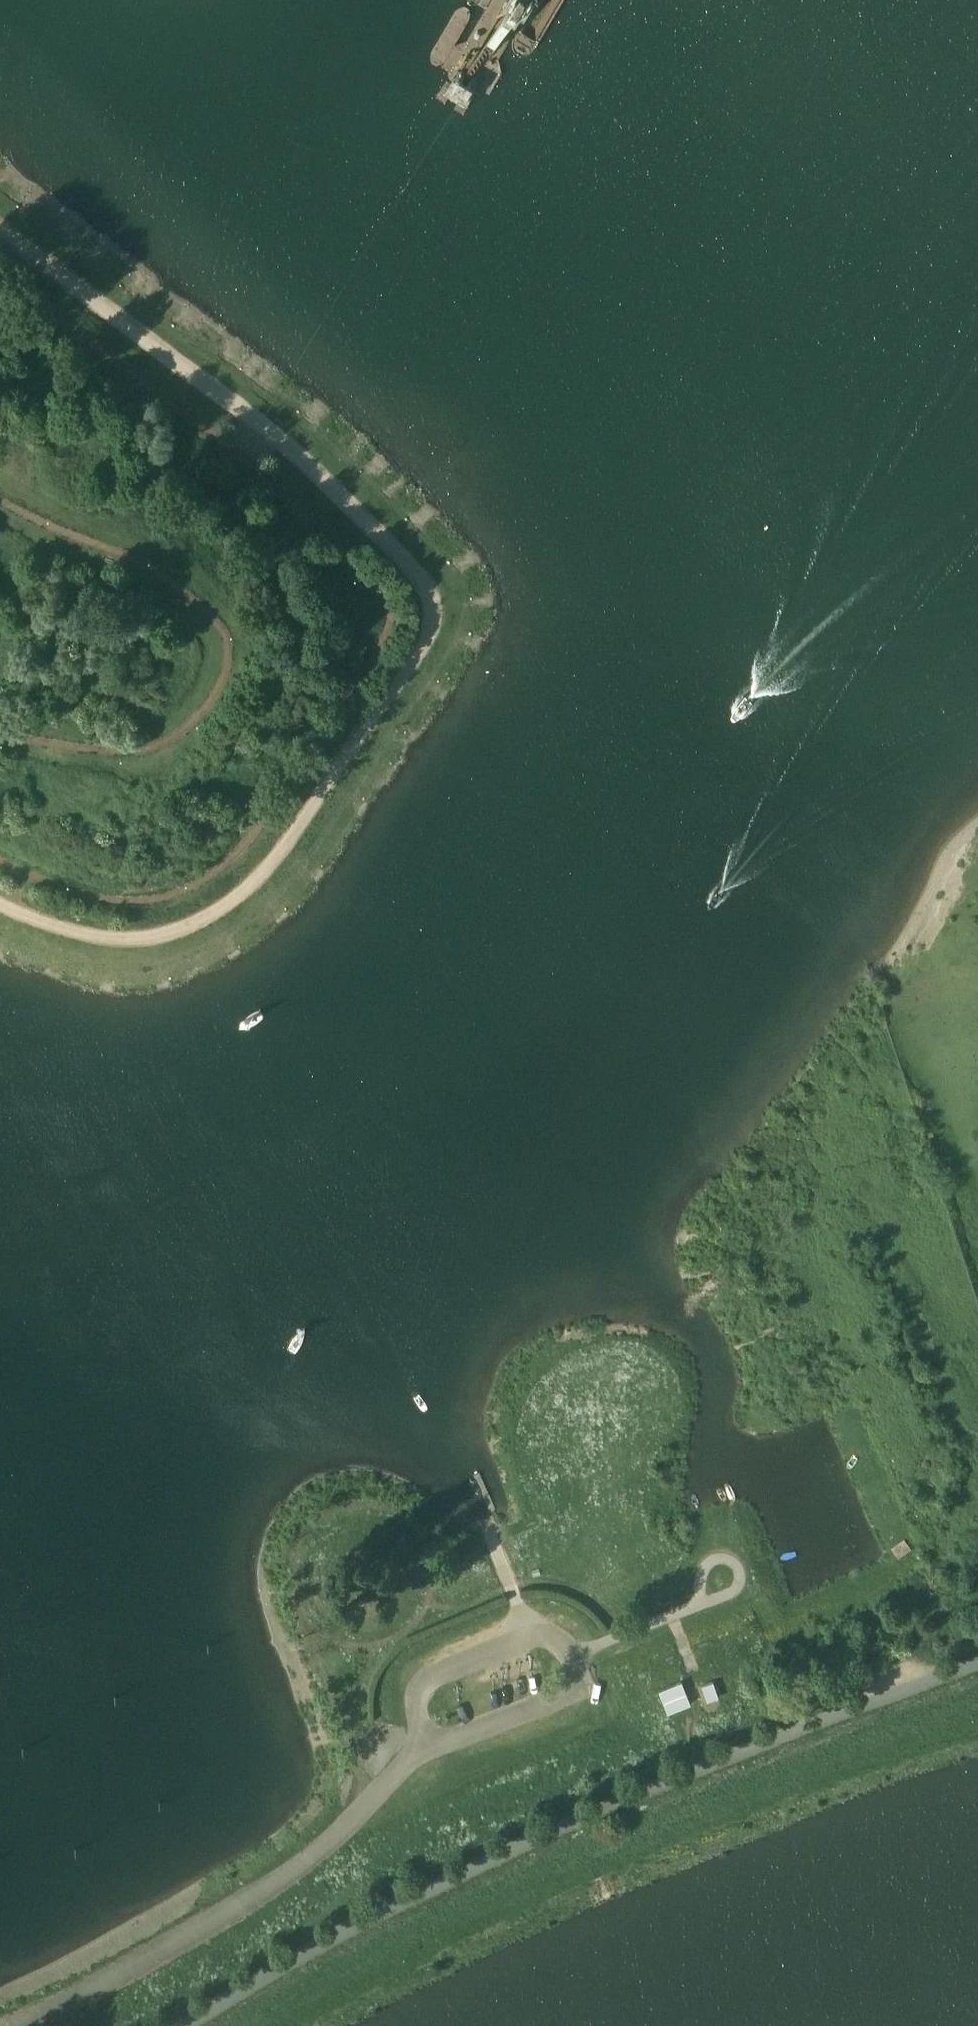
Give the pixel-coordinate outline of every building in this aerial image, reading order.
[(717,1696),(710,1673),(694,1678),(702,1701),(717,1696)] [(660,1685),(668,1709),(693,1700),(685,1676),(660,1685)]
